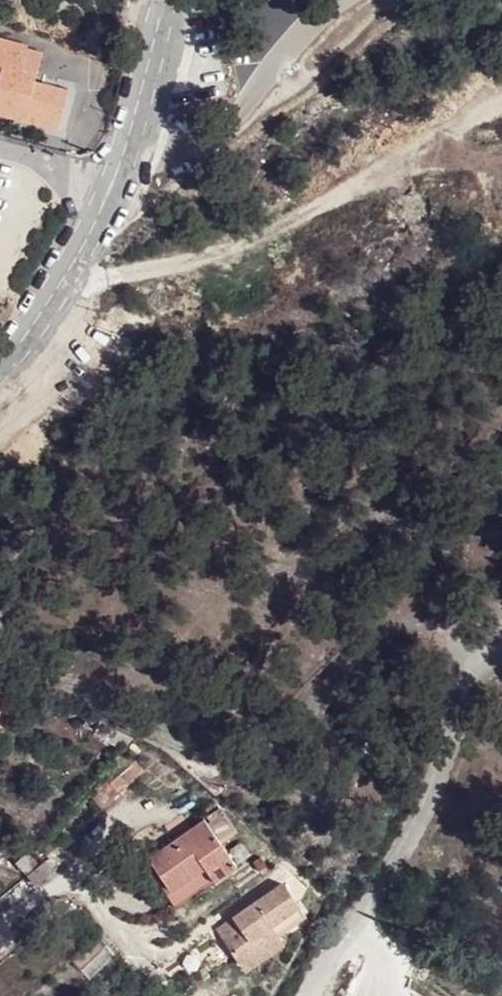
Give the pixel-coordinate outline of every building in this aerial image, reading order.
[(60,134),(69,93),(30,83),(39,47),(0,38),(0,70),(2,71),(0,77),(0,119),(60,134)] [(138,854),(164,885),(196,857),(206,870),(228,852),(191,808),(138,854)] [(196,857),(164,885),(158,889),(169,902),(206,870),(196,857)] [(46,861),(44,863),(28,876),(29,878),(36,886),(53,870),(46,861)] [(283,881),(236,913),(251,934),(233,946),(246,965),(281,940),(278,935),(306,915),(283,881)] [(236,913),(218,926),(233,946),(251,934),(236,913)] [(82,973),(113,957),(104,940),(74,956),(82,973)]
